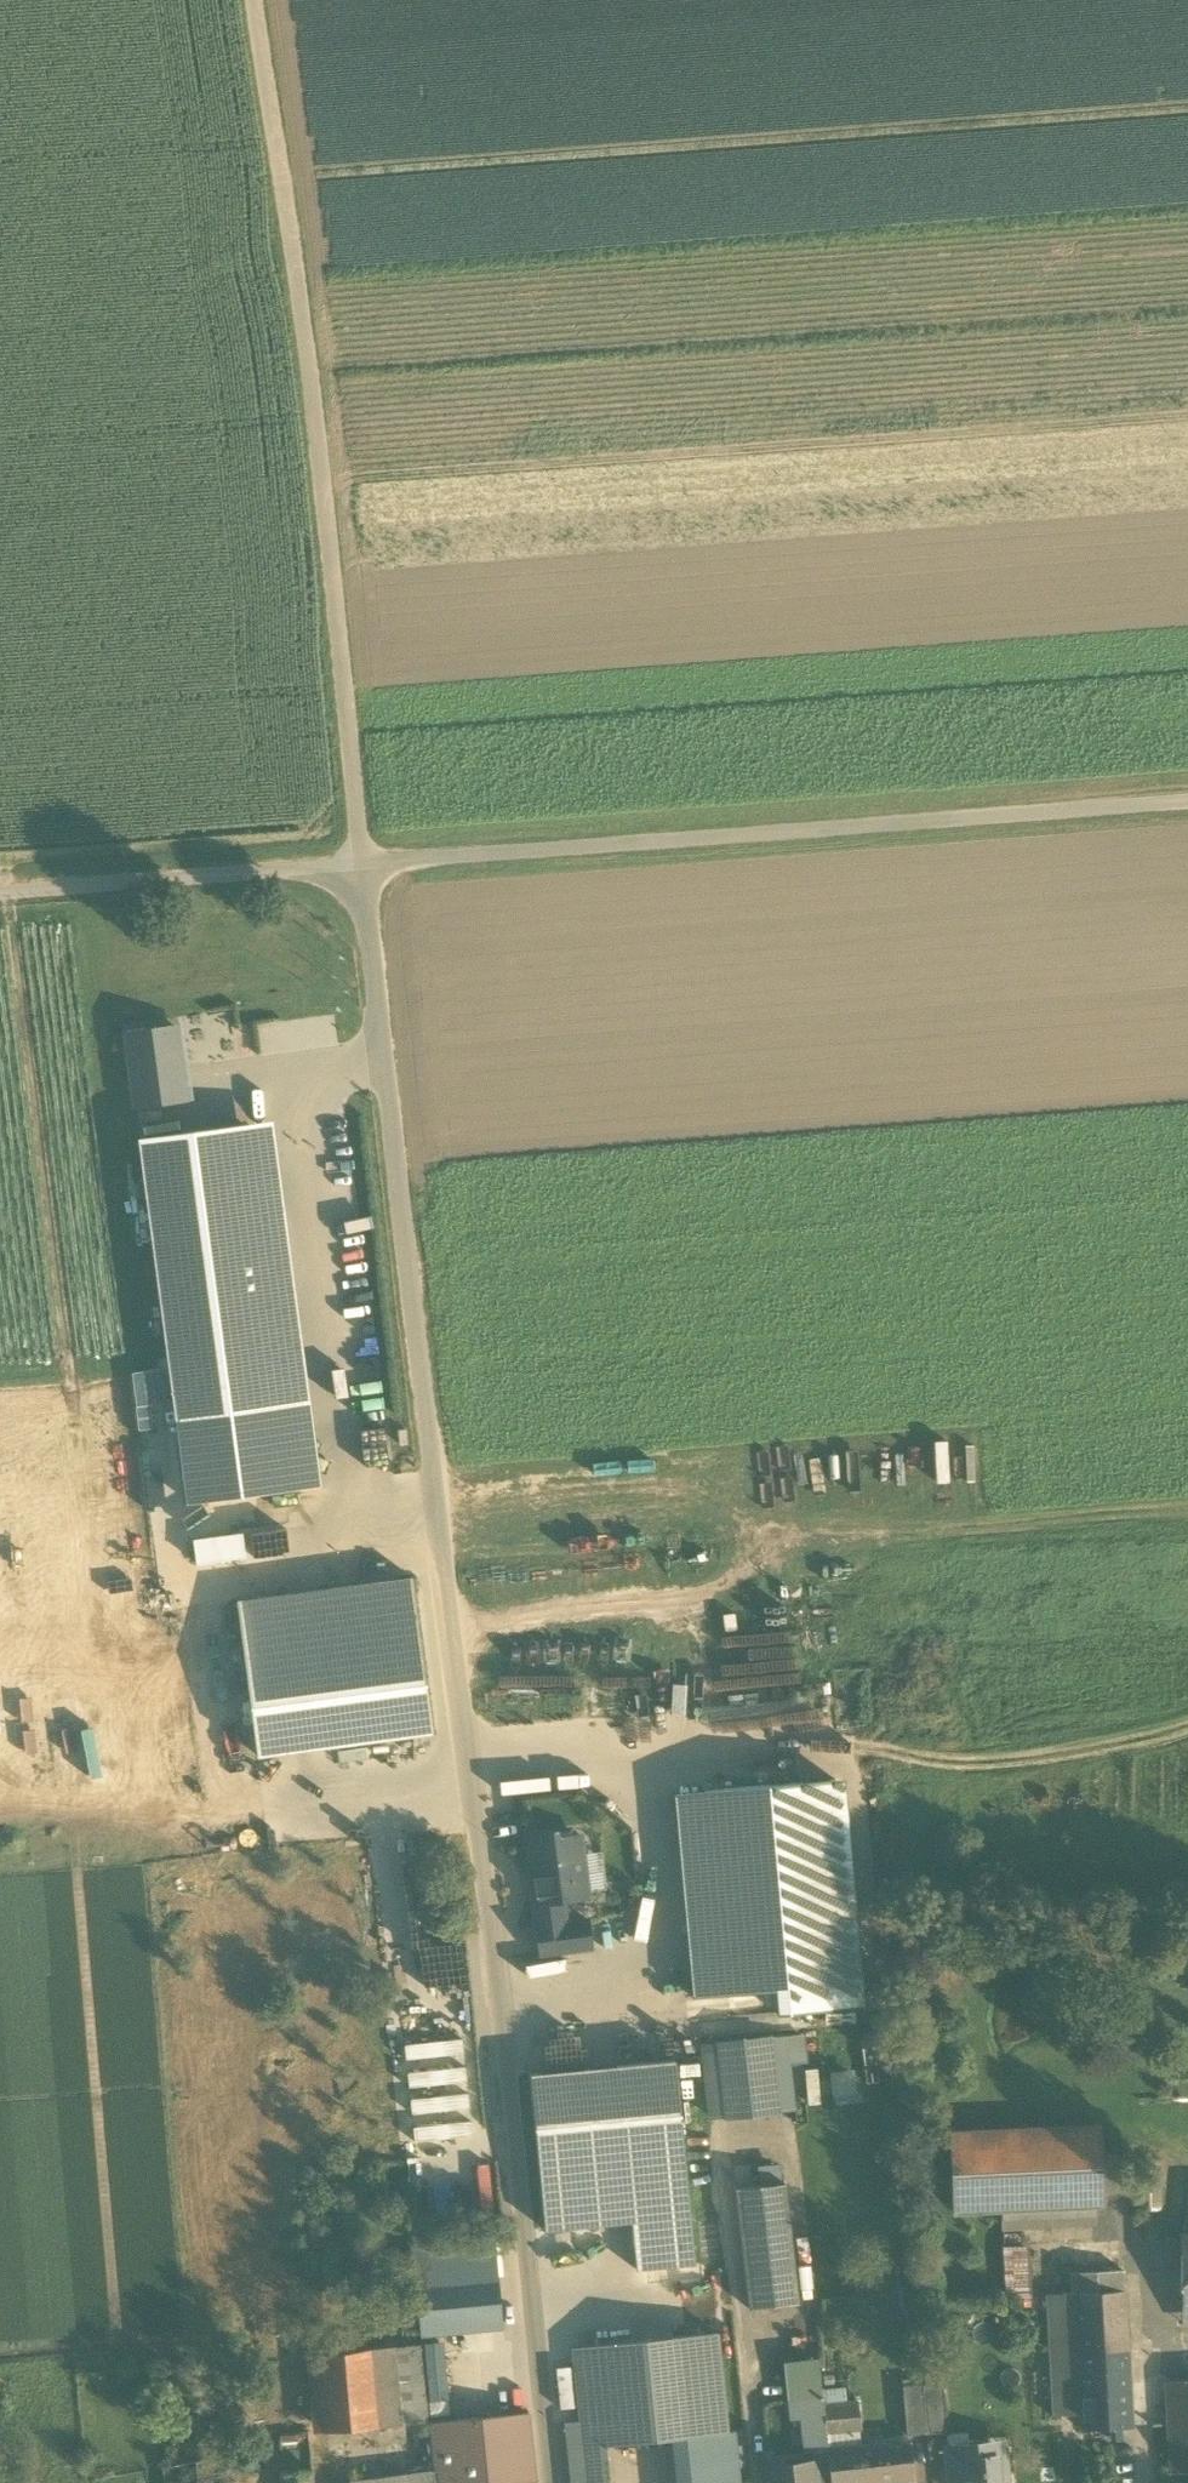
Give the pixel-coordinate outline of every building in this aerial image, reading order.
[(122,1005),(126,1034),(169,1028),(177,1026),(173,998),(122,1005)] [(172,1049),(169,1028),(126,1034),(135,1106),(179,1100),(178,1094),(172,1049)] [(205,1044),(172,1049),(178,1094),(211,1089),(205,1044)] [(272,1122),(245,1126),(283,1407),(310,1403),(272,1122)] [(140,1140),(177,1421),(197,1419),(283,1407),(245,1126),(159,1137),(140,1140)] [(130,1373),(135,1409),(150,1407),(165,1405),(161,1369),(130,1373)] [(283,1407),(294,1487),(320,1484),(310,1403),(283,1407)] [(135,1409),(138,1434),(153,1432),(150,1407),(135,1409)] [(177,1421),(188,1501),(294,1487),(283,1407),(197,1419),(177,1421)] [(192,1540),(195,1562),(244,1556),(242,1534),(192,1540)] [(244,1656),(257,1755),(432,1732),(419,1633),(412,1577),(236,1600),(244,1656)] [(244,1656),(236,1600),(178,1608),(198,1763),(257,1755),(244,1656)] [(126,1772),(105,1616),(0,1630),(0,1788),(126,1772)] [(849,1948),(854,2007),(864,2006),(844,1778),(834,1779),(841,1848),(821,1850),(830,1949),(849,1948)] [(834,1779),(703,1791),(721,1995),(774,1990),(786,1989),(788,2013),(854,2007),(849,1948),(830,1949),(821,1850),(841,1848),(834,1779)] [(693,1997),(721,1995),(703,1791),(674,1794),(693,1997)] [(532,1901),(536,1926),(567,1922),(564,1899),(586,1896),(585,1891),(581,1854),(578,1836),(555,1839),(554,1832),(528,1836),(533,1874),(536,1873),(540,1900),(532,1901)] [(524,1836),(532,1901),(540,1900),(536,1873),(533,1874),(528,1836),(524,1836)] [(581,1854),(585,1891),(605,1889),(601,1852),(581,1854)] [(536,1926),(539,1955),(592,1948),(588,1920),(567,1922),(536,1926)] [(777,2014),(788,2013),(786,1989),(774,1990),(777,2014)] [(532,2033),(533,2040),(540,2039),(539,2032),(532,2033)] [(788,2037),(768,2039),(777,2112),(795,2110),(788,2037)] [(719,2044),(727,2116),(777,2112),(768,2039),(719,2044)] [(460,2040),(403,2046),(405,2061),(462,2055),(460,2040)] [(708,2119),(727,2116),(719,2044),(700,2046),(708,2119)] [(631,2221),(636,2270),(695,2264),(676,2060),(530,2074),(545,2230),(631,2221)] [(856,2067),(830,2069),(832,2102),(858,2100),(856,2067)] [(464,2069),(407,2075),(408,2089),(465,2083),(464,2069)] [(466,2095),(409,2101),(411,2115),(468,2110),(466,2095)] [(469,2123),(413,2128),(414,2142),(470,2137),(469,2123)] [(954,2212),(1000,2210),(1092,2205),(1101,2205),(1097,2125),(950,2133),(954,2212)] [(759,2186),(782,2184),(779,2163),(756,2165),(759,2186)] [(489,2165),(476,2166),(480,2212),(493,2211),(489,2165)] [(736,2189),(750,2310),(798,2304),(784,2183),(782,2184),(759,2186),(736,2189)] [(1093,2230),(1092,2205),(1000,2210),(1005,2299),(1030,2298),(1026,2233),(1093,2230)] [(1178,2233),(1180,2304),(1187,2303),(1187,2233),(1178,2233)] [(418,2302),(420,2334),(502,2326),(495,2243),(414,2250),(418,2302)] [(418,2302),(414,2250),(389,2251),(393,2304),(397,2304),(418,2302)] [(1069,2271),(1070,2292),(1075,2292),(1123,2289),(1122,2268),(1069,2271)] [(1123,2289),(1075,2292),(1081,2414),(1082,2427),(1130,2425),(1123,2289)] [(1050,2415),(1081,2414),(1075,2292),(1070,2292),(1044,2293),(1050,2415)] [(420,2334),(418,2302),(397,2304),(399,2335),(420,2334)] [(1180,2304),(1180,2325),(1187,2325),(1187,2303),(1180,2304)] [(571,2348),(579,2421),(582,2448),(598,2446),(672,2439),(727,2433),(727,2431),(717,2333),(571,2348)] [(443,2343),(424,2345),(429,2403),(448,2401),(443,2343)] [(369,2349),(377,2427),(428,2423),(420,2344),(369,2349)] [(316,2354),(324,2432),(377,2427),(369,2349),(316,2354)] [(312,2433),(324,2432),(316,2354),(305,2355),(312,2433)] [(783,2361),(787,2399),(822,2395),(818,2357),(783,2361)] [(571,2368),(556,2369),(559,2412),(574,2410),(571,2368)] [(1168,2472),(1187,2471),(1187,2381),(1163,2382),(1168,2472)] [(942,2384),(922,2386),(926,2434),(946,2432),(942,2384)] [(905,2436),(926,2434),(922,2386),(900,2388),(905,2436)] [(800,2419),(804,2453),(811,2452),(827,2449),(826,2438),(824,2412),(822,2395),(787,2399),(790,2420),(800,2419)] [(824,2412),(826,2438),(857,2433),(854,2407),(824,2412)] [(434,2482),(536,2482),(533,2453),(528,2413),(429,2423),(433,2471),(434,2482)] [(598,2446),(582,2448),(579,2421),(564,2423),(571,2482),(610,2482),(607,2459),(599,2459),(598,2446)] [(727,2431),(727,2433),(672,2439),(677,2482),(740,2482),(734,2430),(727,2431)] [(830,2482),(874,2482),(912,2479),(909,2442),(827,2450),(830,2482)] [(1002,2442),(986,2443),(987,2457),(1003,2455),(1002,2442)] [(960,2482),(998,2482),(997,2475),(1005,2474),(1003,2455),(987,2457),(986,2443),(947,2447),(950,2479),(960,2478),(960,2482)] [(817,2482),(830,2482),(827,2450),(827,2449),(811,2452),(813,2466),(815,2465),(817,2482)] [(196,2461),(197,2477),(231,2470),(229,2454),(196,2461)] [(197,2477),(196,2461),(162,2468),(164,2482),(198,2482),(197,2477)] [(770,2482),(817,2482),(815,2465),(813,2466),(769,2471),(770,2482)] [(231,2470),(197,2477),(198,2482),(233,2482),(231,2470)] [(283,2482),(313,2482),(312,2470),(283,2472),(283,2482)] [(394,2476),(395,2482),(434,2482),(433,2471),(394,2476)] [(1005,2474),(997,2475),(998,2482),(1006,2482),(1005,2474)]
